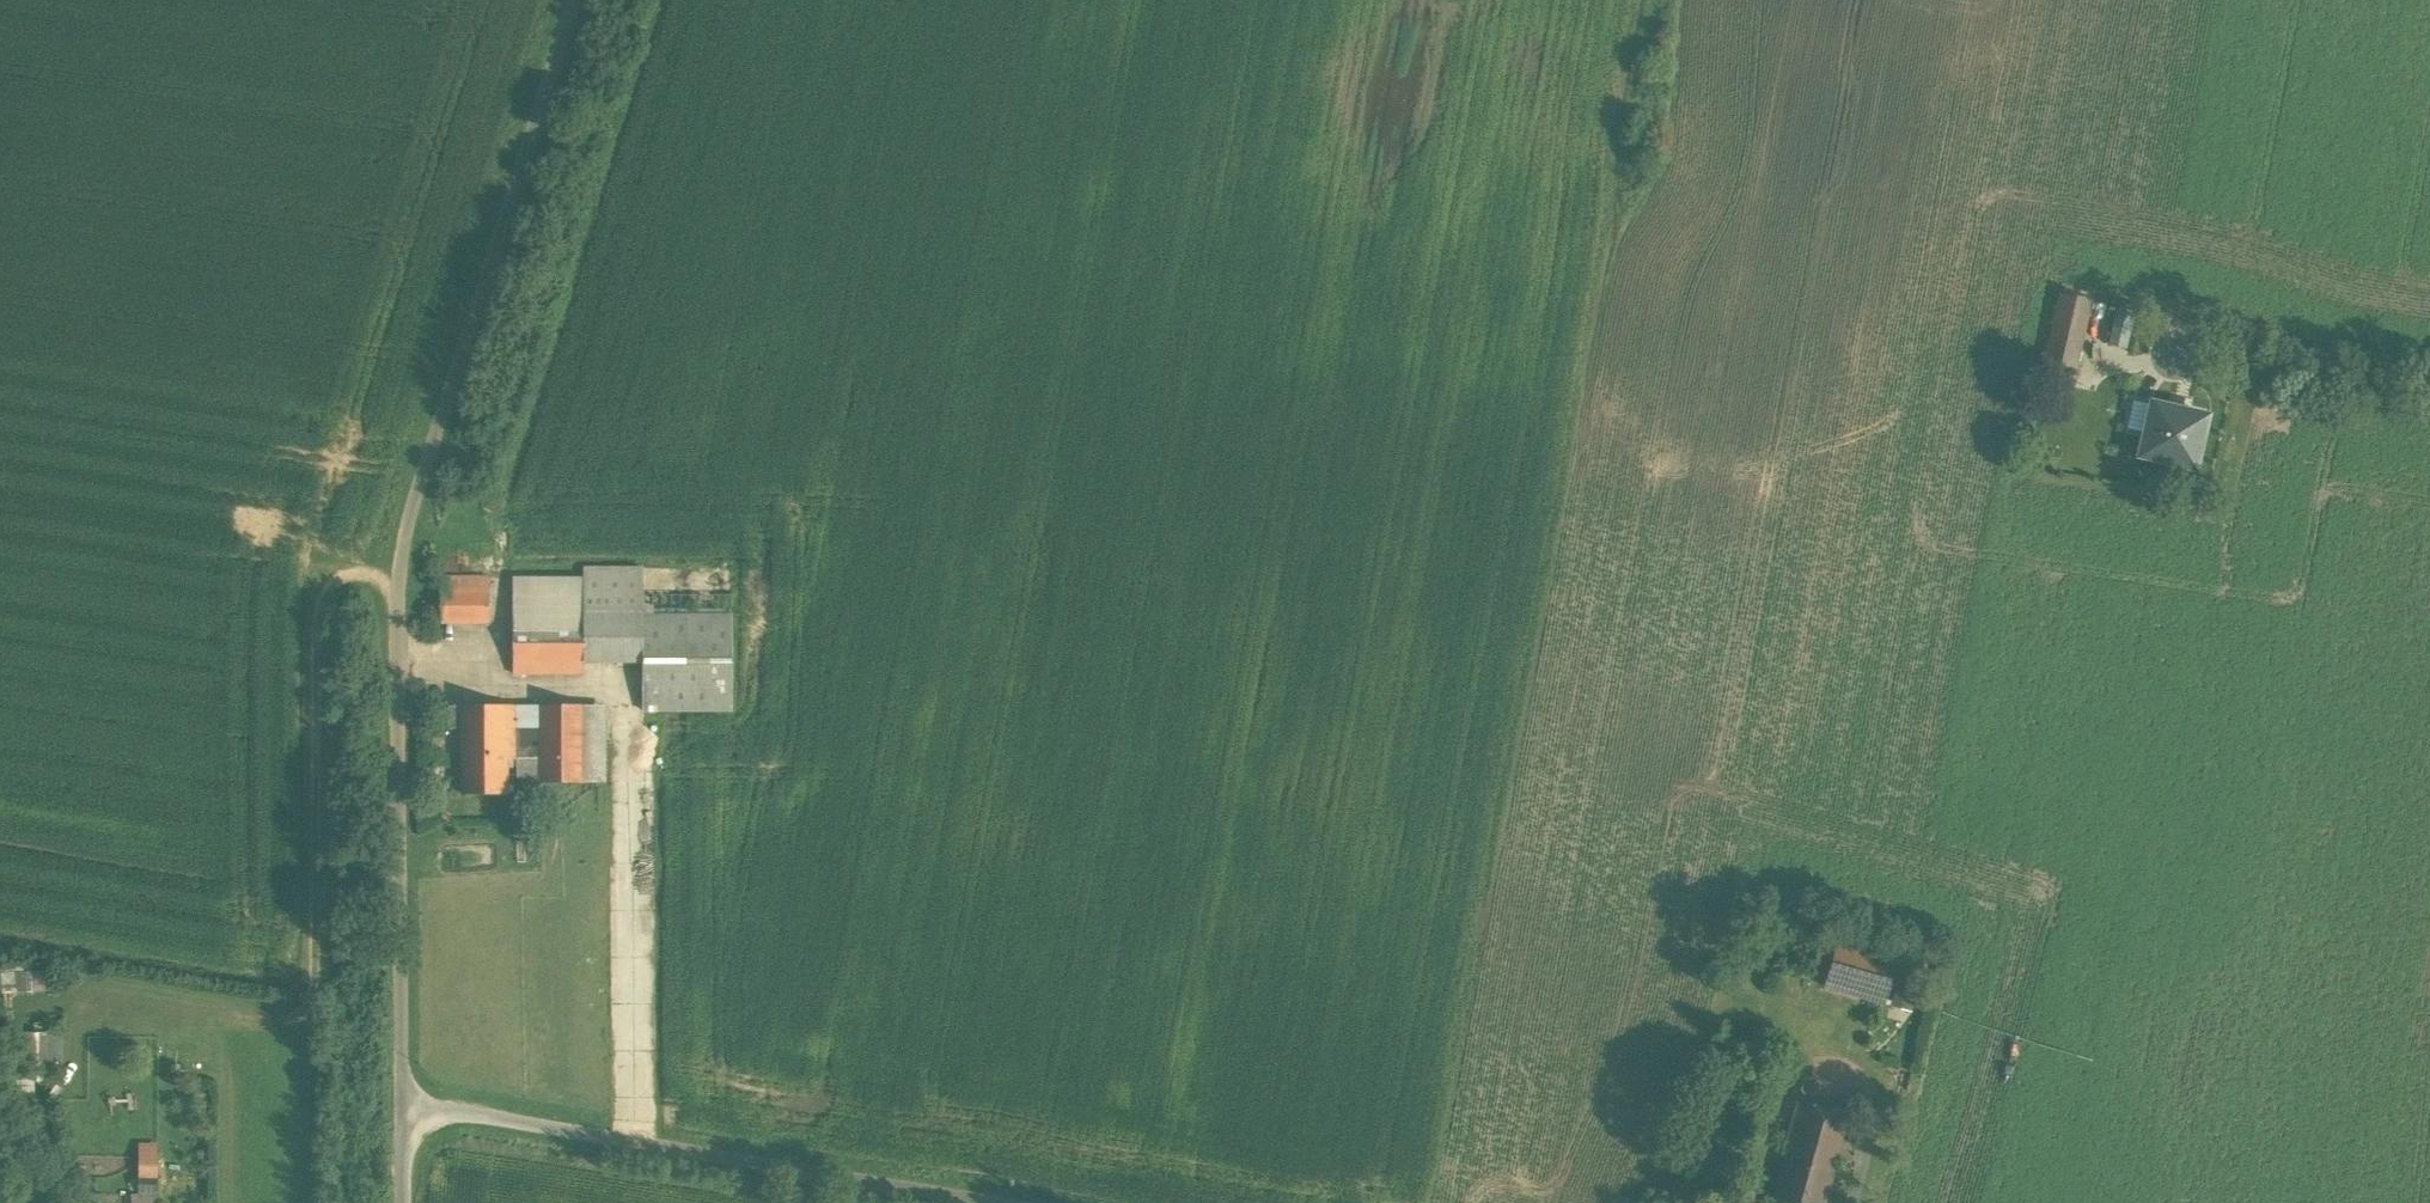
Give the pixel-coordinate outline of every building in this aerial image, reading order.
[(2088,312),(2061,305),(2048,360),(2076,366),(2088,312)] [(2207,415),(2153,403),(2141,455),(2196,467),(2207,415)] [(645,567),(585,567),(585,577),(586,660),(645,660),(644,709),(734,709),(734,613),(654,613),(654,604),(645,604),(645,567)] [(491,576),(443,576),(443,619),(491,619),(491,576)] [(585,577),(515,577),(515,672),(586,672),(586,660),(585,577)] [(584,704),(543,704),(543,726),(516,726),(516,704),(450,704),(451,726),(465,726),(465,745),(489,745),(489,751),(516,750),(516,757),(543,757),(543,781),(584,780),(584,705),(584,704)] [(605,705),(584,705),(584,780),(606,780),(606,778),(605,705)] [(489,751),(489,745),(465,745),(465,792),(508,792),(508,757),(516,757),(516,750),(489,751)] [(1901,948),(1842,931),(1827,985),(1886,1002),(1901,948)] [(1849,1115),(1801,1101),(1790,1140),(1838,1154),(1849,1115)] [(1790,1140),(1789,1145),(1792,1146),(1778,1198),(1796,1202),(1826,1202),(1830,1187),(1829,1186),(1838,1154),(1790,1140)]
